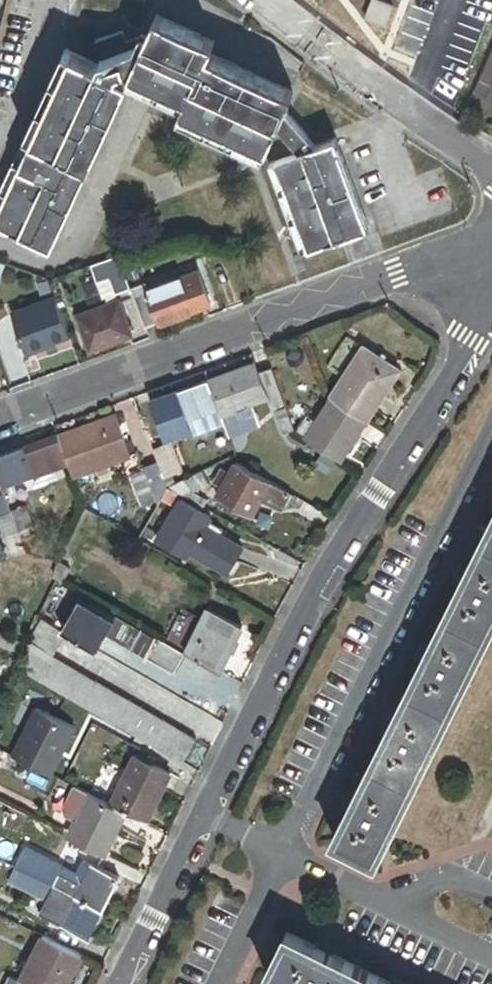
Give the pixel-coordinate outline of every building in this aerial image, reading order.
[(385,27),(392,8),(373,1),(366,20),(385,27)] [(153,20),(142,44),(124,83),(179,108),(202,56),(207,44),(153,20)] [(124,83),(142,44),(132,42),(130,42),(122,45),(118,34),(91,44),(98,62),(95,70),(124,83)] [(124,83),(95,70),(60,54),(0,189),(0,228),(49,250),(124,83)] [(476,93),(491,100),(491,55),(476,93)] [(286,94),(202,56),(179,108),(173,120),(257,157),(262,148),(278,110),(286,94)] [(313,148),(278,110),(262,148),(276,162),(313,148)] [(331,141),(313,148),(276,162),(266,166),(299,252),(364,227),(331,141)] [(129,291),(117,258),(116,258),(103,263),(109,280),(115,296),(129,291)] [(109,280),(103,263),(88,269),(95,286),(109,280)] [(197,271),(146,290),(158,321),(159,325),(211,305),(197,271)] [(115,296),(109,280),(95,286),(101,303),(105,302),(106,306),(118,301),(115,296)] [(131,296),(143,327),(158,321),(146,290),(131,296)] [(55,299),(13,315),(29,358),(58,347),(57,346),(71,340),(55,299)] [(78,317),(91,352),(131,337),(118,301),(106,306),(78,317)] [(323,399),(362,420),(391,367),(352,346),(323,399)] [(290,432),(270,378),(255,384),(251,373),(207,390),(218,418),(261,402),(266,415),(269,414),(278,437),(290,432)] [(218,418),(207,390),(175,402),(186,430),(218,418)] [(340,461),(362,420),(323,399),(301,439),(340,461)] [(109,418),(53,439),(54,444),(65,472),(68,480),(125,459),(109,418)] [(166,441),(148,448),(156,469),(162,485),(179,479),(166,441)] [(54,444),(22,456),(32,484),(65,472),(54,444)] [(0,464),(0,490),(2,495),(32,484),(22,456),(0,464)] [(270,486),(235,466),(229,476),(222,489),(216,499),(251,519),(260,503),(270,486)] [(129,484),(133,496),(162,485),(156,469),(142,475),(143,478),(129,484)] [(222,489),(229,476),(225,473),(218,486),(222,489)] [(206,491),(200,477),(180,486),(186,500),(194,496),(206,491)] [(136,503),(164,493),(162,485),(133,496),(136,503)] [(186,500),(180,486),(164,493),(177,500),(205,515),(210,505),(194,496),(186,500)] [(290,497),(270,486),(260,503),(281,514),(290,497)] [(0,490),(0,532),(4,543),(18,538),(11,518),(2,495),(0,490)] [(177,500),(164,493),(159,502),(172,509),(177,500)] [(217,531),(177,509),(155,548),(195,570),(198,566),(229,583),(245,554),(214,537),(217,531)] [(11,518),(18,538),(33,532),(25,513),(11,518)] [(491,621),(491,515),(330,838),(374,861),(491,621)] [(0,544),(0,556),(3,565),(25,557),(18,538),(4,543),(0,544)] [(64,595),(50,588),(31,623),(50,633),(57,620),(52,617),(64,595)] [(68,641),(96,656),(105,639),(174,676),(184,657),(86,605),(79,619),(71,615),(61,634),(69,638),(68,641)] [(204,612),(183,653),(219,672),(240,631),(204,612)] [(23,651),(52,666),(64,643),(35,628),(23,651)] [(52,666),(42,685),(184,761),(194,742),(52,666)] [(184,761),(42,685),(39,690),(181,766),(184,761)] [(37,706),(14,758),(36,767),(58,777),(77,727),(69,723),(59,718),(37,706)] [(134,750),(111,802),(133,809),(155,821),(175,777),(166,769),(155,764),(134,750)] [(111,802),(76,786),(64,810),(76,820),(66,837),(101,852),(109,857),(133,809),(111,802)] [(28,861),(22,874),(49,888),(56,874),(28,861)] [(87,865),(80,862),(70,881),(56,874),(49,888),(71,898),(87,865)] [(71,898),(98,911),(114,878),(87,865),(71,898)] [(15,889),(22,874),(12,870),(5,884),(15,889)] [(49,888),(22,874),(15,889),(42,902),(49,888)] [(71,898),(49,888),(42,902),(35,917),(57,928),(71,898)] [(84,941),(98,911),(71,898),(57,928),(84,941)] [(284,935),(262,976),(278,983),(386,983),(284,935)] [(38,938),(15,983),(18,983),(63,983),(76,957),(38,938)]
